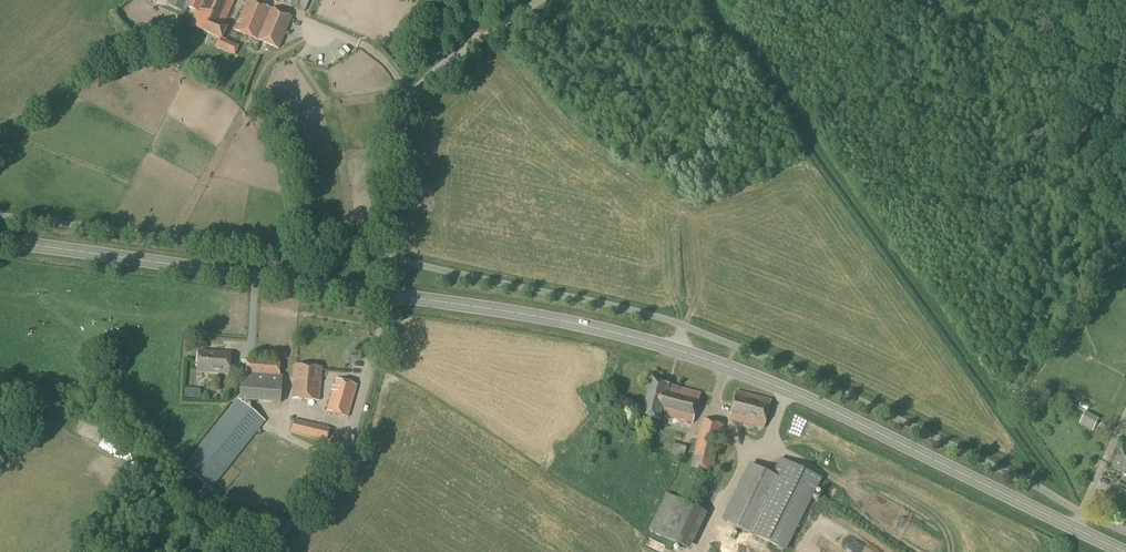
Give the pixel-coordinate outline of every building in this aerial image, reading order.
[(234,0),(170,0),(167,7),(185,15),(187,8),(198,12),(191,28),(217,39),(214,47),(235,56),(239,46),(223,39),(227,27),(223,25),(234,0)] [(291,18),(249,0),(247,0),(234,31),(278,49),(291,18)] [(309,0),(288,0),(286,5),(304,12),(309,0)] [(328,49),(336,46),(334,41),(326,44),(328,49)] [(228,374),(230,354),(198,352),(197,372),(228,374)] [(279,376),(280,363),(247,360),(245,374),(241,373),(239,401),(280,404),(282,377),(279,376)] [(320,388),(320,382),(321,368),(295,366),(292,399),(318,401),(320,388)] [(335,383),(333,390),(327,412),(347,418),(356,385),(336,379),(335,383)] [(663,384),(652,381),(643,416),(660,420),(661,416),(664,417),(664,416),(694,424),(701,394),(667,385),(667,384),(664,383),(663,384)] [(765,429),(772,400),(737,391),(730,420),(765,429)] [(210,490),(264,421),(238,400),(184,469),(210,490)] [(70,433),(79,437),(86,423),(78,419),(70,433)] [(327,441),(329,429),(294,420),(291,432),(327,441)] [(712,472),(724,425),(703,420),(692,467),(712,472)] [(1123,447),(1113,468),(1125,475),(1125,448),(1123,447)] [(821,478),(781,459),(773,475),(751,465),(723,520),(785,550),(821,478)] [(690,551),(708,513),(667,493),(649,530),(690,551)] [(832,522),(838,512),(832,508),(825,517),(832,522)]
